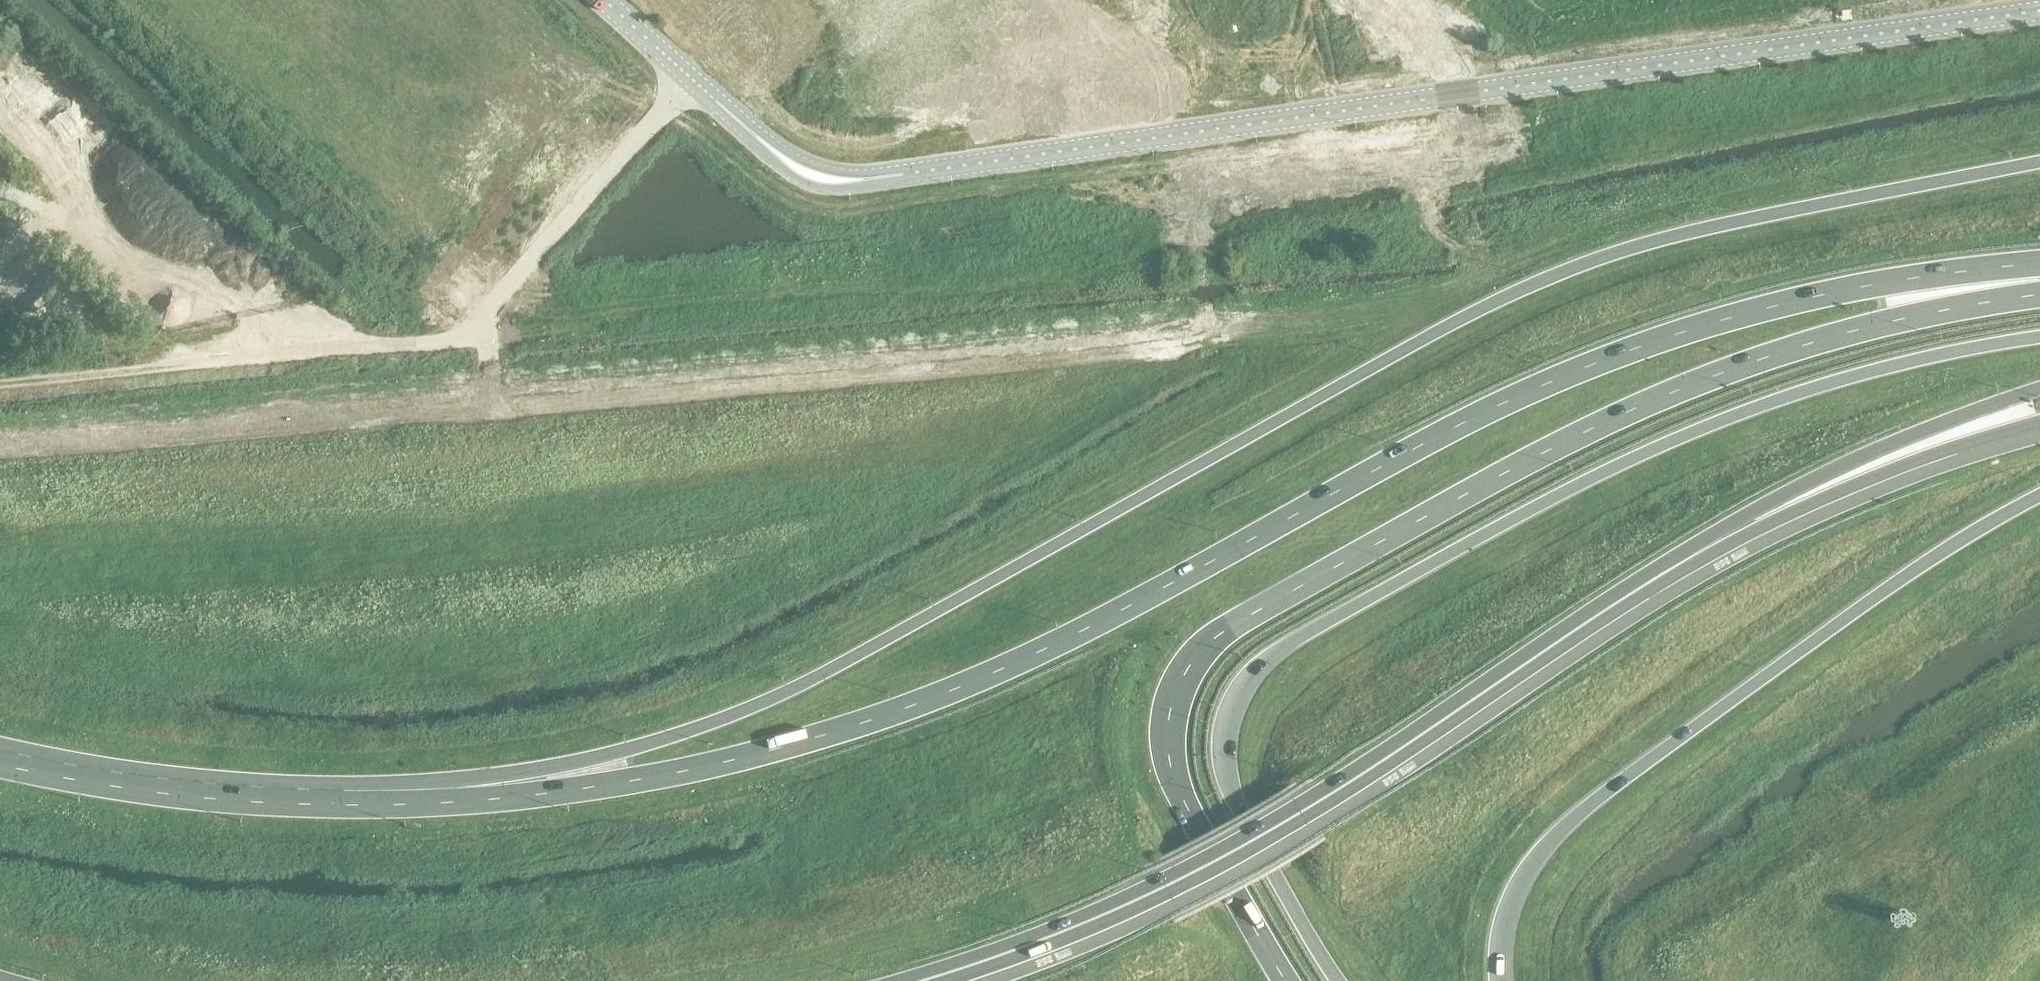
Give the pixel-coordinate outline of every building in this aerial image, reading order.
[(235,262),(257,282),(273,264),(251,244),(235,262)]
